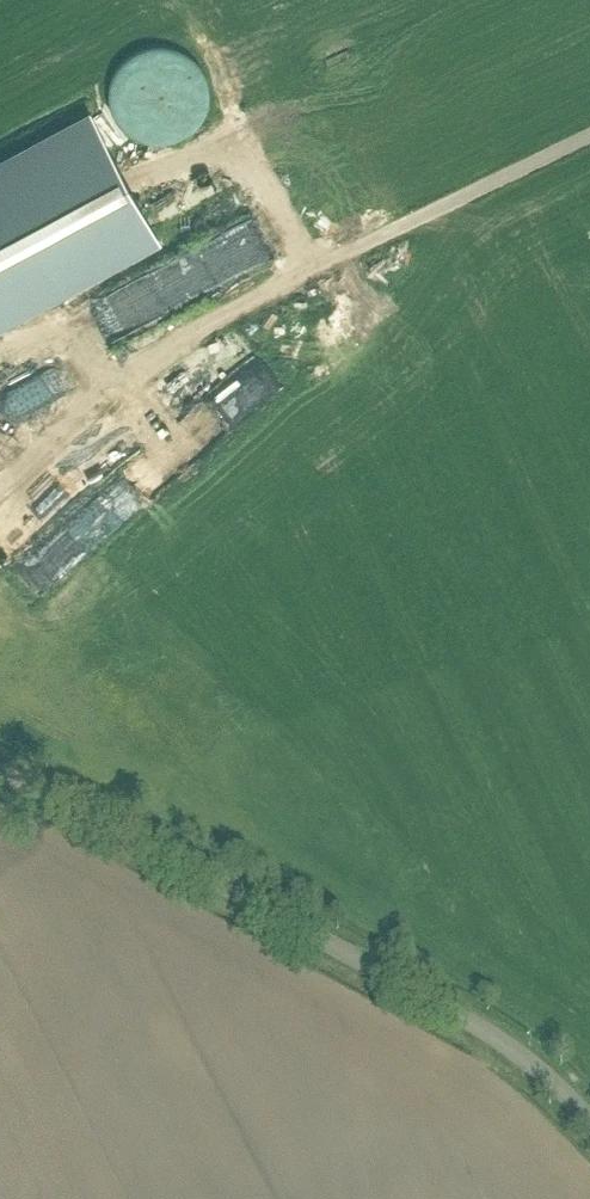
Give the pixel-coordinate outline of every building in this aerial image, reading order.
[(110,83),(109,92),(110,102),(113,111),(118,120),(124,127),(132,133),(140,138),(149,141),(159,142),(169,141),(178,138),(187,133),(194,127),(200,120),(205,111),(208,102),(209,92),(208,83),(205,74),(201,66),(196,59),(189,52),(181,48),(173,44),(164,43),(155,43),(146,44),(137,48),(129,52),(122,59),(117,66),(113,74),(110,83)] [(162,248),(87,110),(0,158),(0,333),(162,248)] [(266,361),(191,409),(205,431),(196,437),(202,445),(285,392),(266,361)]
